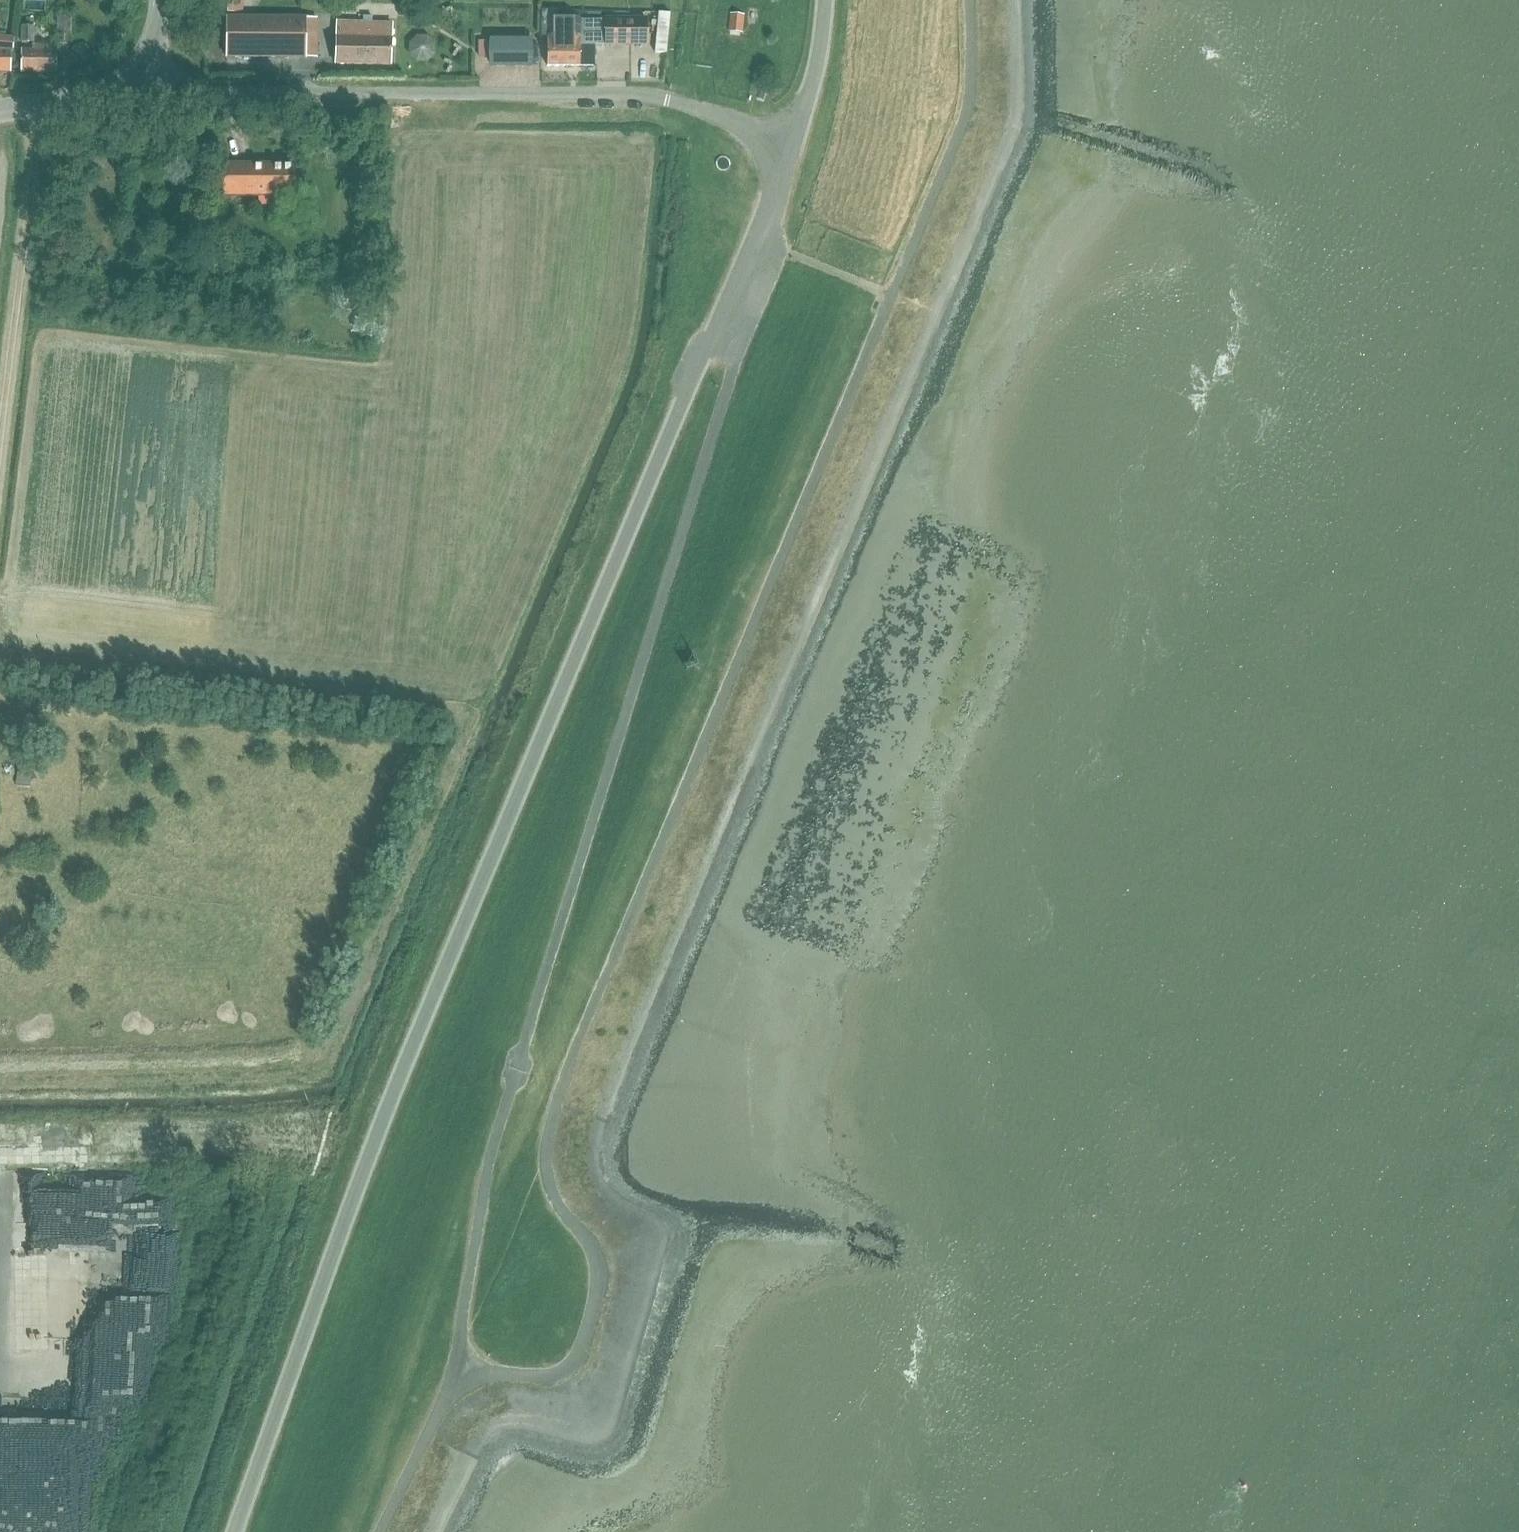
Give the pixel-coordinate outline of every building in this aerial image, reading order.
[(227,12),(242,13),(243,0),(228,0),(227,12)] [(41,1),(41,28),(52,29),(53,1),(41,1)] [(730,12),(729,29),(743,31),(744,14),(730,12)] [(59,16),(58,39),(72,40),(73,16),(59,16)] [(305,58),(306,18),(306,17),(228,17),(227,58),(305,58)] [(579,19),(541,20),(541,36),(547,36),(546,66),(579,67),(579,45),(607,45),(607,19),(579,19)] [(607,19),(607,45),(647,45),(647,19),(607,19)] [(393,67),(394,39),(394,25),(341,23),(339,64),(339,65),(356,66),(356,65),(393,67)] [(22,40),(35,41),(35,25),(22,24),(22,40)] [(12,70),(12,35),(0,36),(0,70),(12,70)] [(530,41),(492,41),(492,65),(530,66),(530,41)] [(59,72),(60,44),(35,44),(35,50),(23,50),(22,71),(59,72)] [(0,95),(0,105),(19,103),(18,94),(0,95)] [(296,161),(222,161),(222,196),(275,196),(275,208),(296,208),(296,161)] [(79,1217),(81,1188),(82,1188),(84,1160),(48,1158),(44,1211),(62,1213),(62,1216),(79,1217)] [(32,1239),(32,1172),(0,1172),(0,1239),(32,1239)] [(168,1207),(147,1206),(146,1225),(167,1226),(168,1207)]
